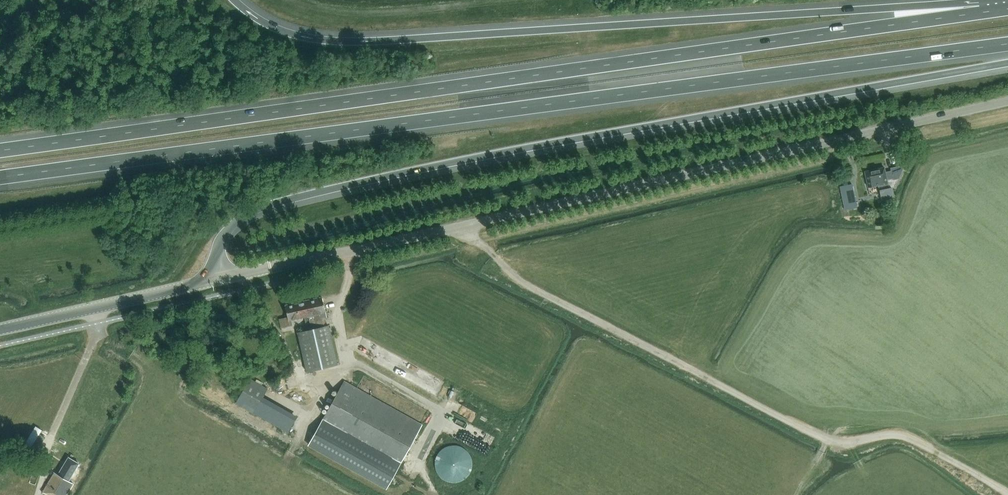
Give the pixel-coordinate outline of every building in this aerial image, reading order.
[(887,183),(887,180),(892,178),(893,180),(899,178),(903,169),(902,165),(890,168),(891,170),(885,171),(884,167),(864,171),(868,187),(877,185),(881,200),(894,197),(892,188),(889,188),(888,182),(887,183)] [(857,208),(852,184),(839,187),(844,211),(857,208)] [(328,325),(326,326),(324,318),(326,318),(322,297),(305,301),(308,315),(310,323),(311,329),(298,332),(307,371),(337,364),(328,325)] [(306,324),(310,323),(308,315),(305,301),(295,303),(298,318),(304,317),(306,324)] [(291,320),(298,318),(295,303),(285,305),(287,317),(284,317),(285,318),(279,319),(281,328),(292,325),(291,320)] [(288,433),(296,419),(262,400),(267,389),(249,379),(235,403),(288,433)] [(344,381),(307,447),(385,491),(422,425),(344,381)] [(469,474),(472,466),(471,457),(464,448),(455,445),(446,447),(440,451),(436,456),(436,459),(435,467),(439,474),(445,480),(455,482),(462,480),(469,474)] [(77,466),(79,463),(68,457),(58,474),(54,472),(42,492),(47,494),(65,494),(72,483),(68,481),(71,476),(77,466)]
